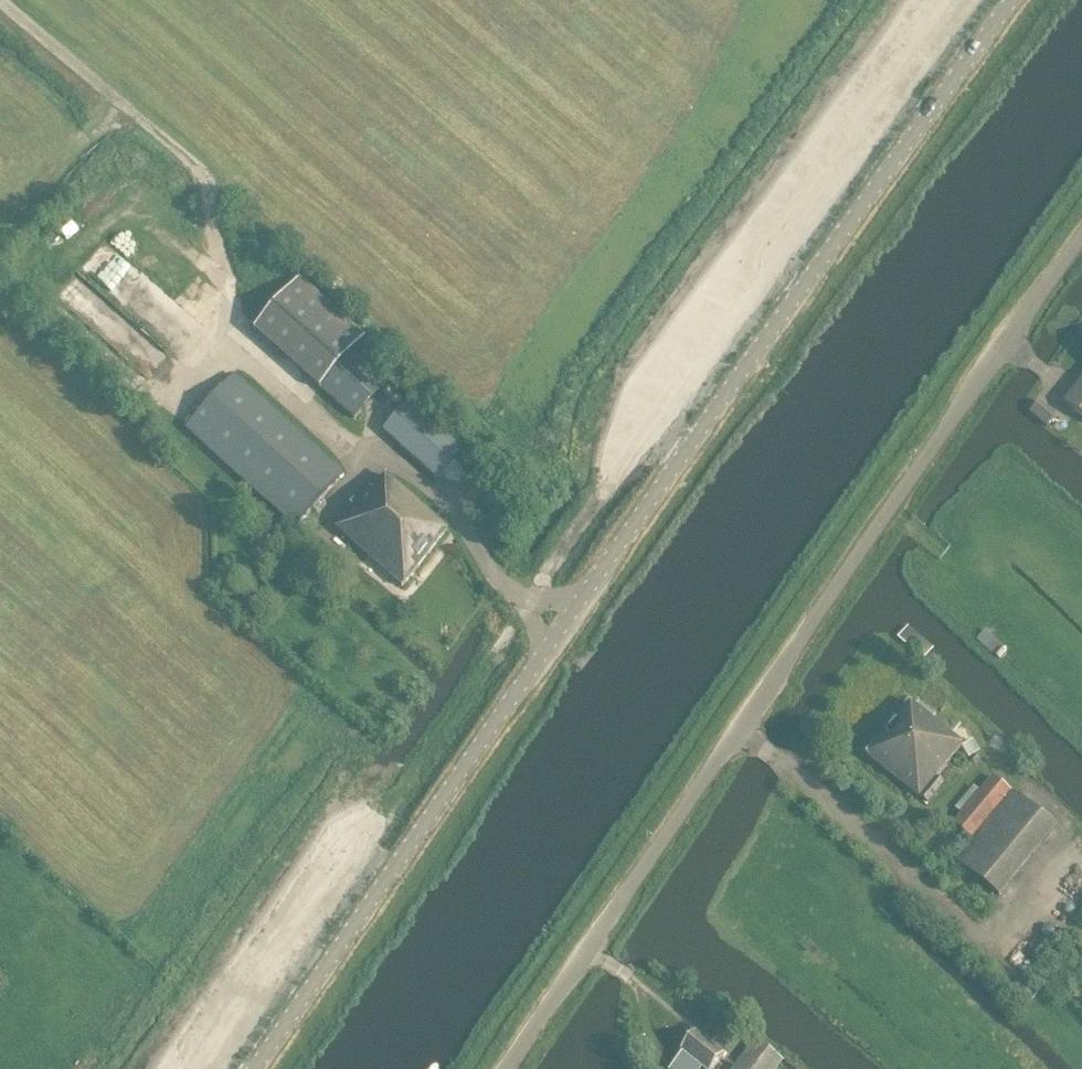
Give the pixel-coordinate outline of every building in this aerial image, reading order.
[(79,271),(61,291),(148,372),(166,352),(79,271)] [(347,329),(296,282),(254,329),(321,388),(352,352),(361,341),(347,329)] [(384,381),(352,352),(321,388),(353,415),(384,381)] [(186,427),(295,525),(342,471),(234,373),(186,427)] [(1065,401),(1081,414),(1081,380),(1065,401)] [(1039,400),(1031,410),(1048,424),(1057,414),(1039,400)] [(383,429),(438,478),(462,450),(407,402),(383,429)] [(403,585),(448,528),(387,474),(372,489),(370,487),(337,526),(403,585)] [(1003,644),(985,629),(977,637),(995,653),(1003,644)] [(866,752),(919,795),(962,743),(909,700),(866,752)] [(993,775),(981,789),(974,783),(955,806),(963,811),(953,823),(971,837),(1011,790),(993,775)] [(928,802),(944,783),(938,777),(922,796),(928,802)] [(1055,826),(1014,792),(958,861),(999,894),(1055,826)] [(721,1051),(725,1045),(716,1038),(712,1044),(696,1031),(681,1049),(682,1050),(669,1068),(671,1068),(699,1068),(702,1065),(706,1068),(711,1068),(724,1053),(721,1051)] [(731,1068),(785,1068),(778,1064),(783,1059),(755,1037),(731,1068)]
